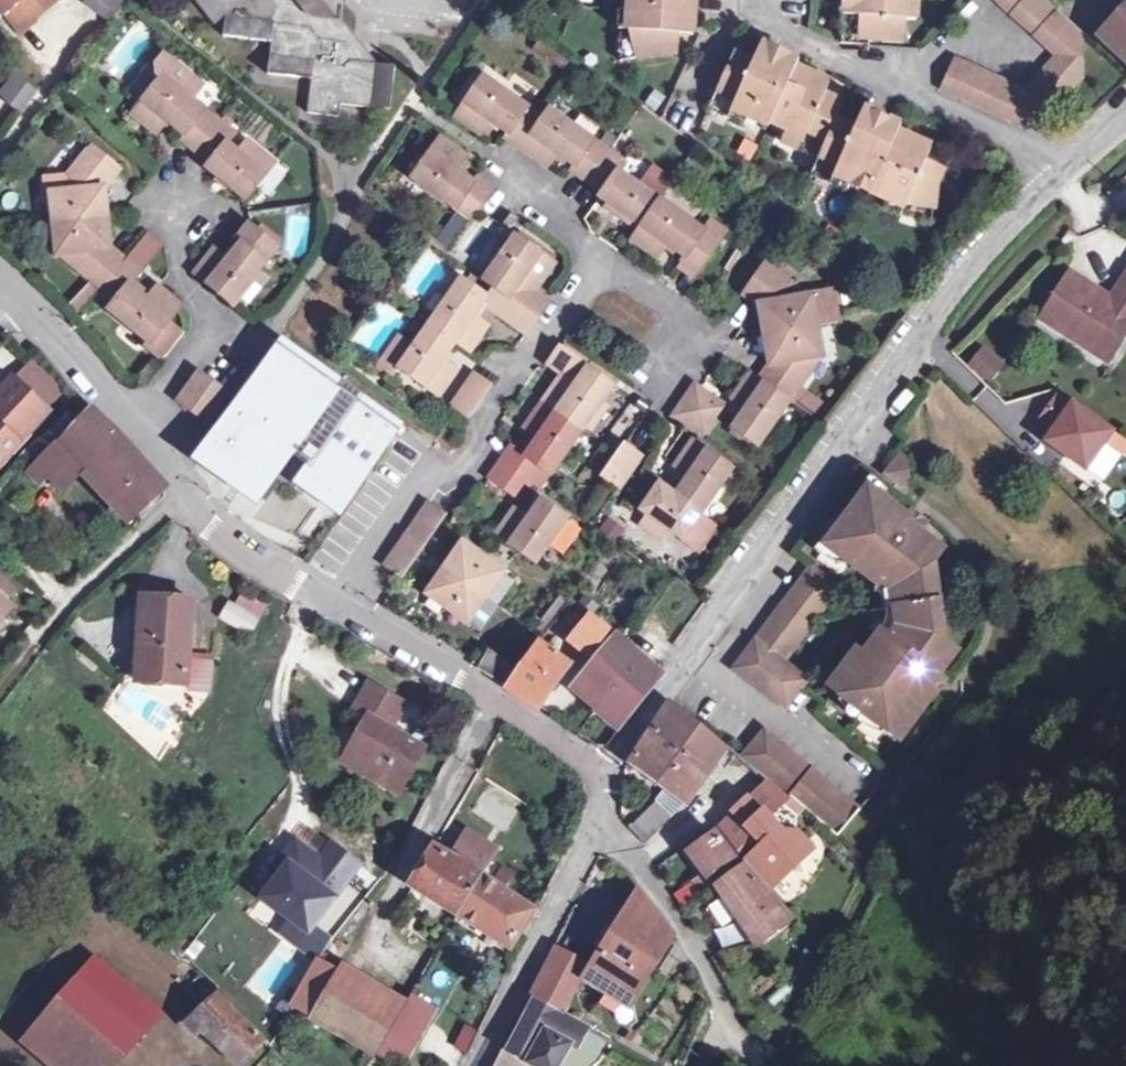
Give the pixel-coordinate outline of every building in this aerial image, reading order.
[(3,14),(4,13),(19,31),(57,0),(0,0),(0,11),(3,14)] [(89,4),(113,20),(127,0),(92,0),(89,4)] [(296,0),(194,0),(208,18),(224,20),(222,36),(271,42),(267,74),(311,79),(307,113),(339,117),(340,104),(390,110),(395,66),(351,61),(354,36),(342,20),(332,19),(309,16),(296,0)] [(317,0),(296,0),(309,16),(332,19),(317,0)] [(628,11),(620,10),(618,29),(622,30),(628,30),(628,38),(632,59),(659,52),(678,54),(679,34),(693,35),(695,0),(629,0),(628,11)] [(867,38),(905,41),(906,19),(916,20),(916,0),(910,0),(843,0),(842,15),(852,15),(851,37),(867,38)] [(953,58),(940,88),(1010,120),(1042,120),(1082,77),(1079,31),(1046,0),(996,0),(1057,55),(1024,90),(953,58)] [(1101,36),(1125,59),(1125,10),(1101,36)] [(867,45),(867,38),(851,37),(852,15),(842,15),(840,43),(867,45)] [(224,20),(208,18),(222,36),(224,20)] [(620,61),(632,59),(628,38),(628,30),(622,30),(620,61)] [(795,66),(786,62),(782,71),(772,66),(779,51),(761,43),(753,62),(734,53),(712,99),(732,108),(728,117),(745,125),(751,113),(786,129),(781,141),(798,149),(802,140),(822,149),(818,158),(814,165),(834,174),(830,183),(847,191),(853,179),(888,195),(882,207),(900,215),(902,212),(904,206),(912,210),(932,213),(936,185),(944,168),(926,159),(931,147),(898,132),(888,128),(884,137),(874,133),(881,117),(863,109),(855,127),(836,119),(843,102),(824,93),(829,82),(795,66)] [(567,64),(539,44),(536,49),(563,69),(567,64)] [(798,60),(779,51),(772,66),(782,71),(786,62),(795,66),(798,60)] [(196,151),(219,122),(191,100),(202,87),(163,56),(155,65),(156,75),(161,78),(132,114),(157,134),(167,121),(184,134),(181,139),(196,151)] [(22,112),(37,89),(10,73),(0,89),(0,99),(22,112)] [(505,137),(521,149),(543,118),(483,77),(455,116),(481,134),(491,120),(509,133),(505,137)] [(732,108),(712,99),(708,108),(728,117),(732,108)] [(588,181),(609,151),(549,109),(543,118),(521,149),(547,167),(557,153),(575,165),(571,170),(588,181)] [(900,126),(881,117),(874,133),(884,137),(888,128),(898,132),(900,126)] [(219,122),(196,151),(210,162),(206,167),(246,199),(266,175),(274,165),(247,142),(238,152),(227,143),(234,135),(219,122)] [(466,156),(440,138),(412,177),(472,219),(493,189),(477,178),(474,182),(456,170),(466,156)] [(798,149),(818,158),(822,149),(802,140),(798,149)] [(53,224),(108,218),(104,188),(116,174),(92,155),(98,149),(92,144),(66,176),(45,178),(47,194),(50,194),(53,224)] [(640,186),(619,171),(625,162),(609,151),(588,181),(603,192),(600,196),(641,225),(659,200),(672,181),(653,168),(640,186)] [(834,174),(814,165),(810,174),(830,183),(834,174)] [(704,231),(659,200),(641,225),(632,239),(657,257),(667,243),(685,256),(682,261),(698,272),(719,241),(704,231)] [(931,226),(932,213),(912,210),(904,206),(902,212),(931,226)] [(468,224),(459,217),(451,229),(460,235),(468,224)] [(111,248),(108,218),(53,224),(57,255),(73,253),(75,267),(101,289),(125,260),(111,248)] [(704,231),(719,241),(725,232),(710,221),(704,231)] [(249,224),(236,239),(241,243),(227,260),(214,249),(194,273),(232,304),(278,248),(249,224)] [(161,246),(146,234),(125,260),(140,272),(161,246)] [(532,278),(540,283),(555,263),(515,236),(484,280),(494,287),(509,297),(538,317),(549,301),(535,292),(526,286),(532,278)] [(125,260),(101,289),(115,301),(108,309),(149,343),(146,347),(160,359),(182,333),(168,322),(182,306),(157,286),(146,299),(129,286),(140,272),(125,260)] [(809,294),(796,297),(793,284),(765,264),(743,294),(758,305),(764,334),(818,325),(838,321),(833,290),(809,294)] [(1111,354),(1125,331),(1125,274),(1111,298),(1070,272),(1046,312),(1058,320),(1060,321),(1111,354)] [(535,292),(540,283),(532,278),(526,286),(535,292)] [(483,303),(487,297),(461,279),(430,323),(456,341),(470,351),(488,326),(474,316),(483,303)] [(809,294),(793,284),(796,297),(809,294)] [(497,314),(509,297),(494,287),(487,297),(483,303),(497,314)] [(81,311),(93,297),(87,292),(75,307),(81,311)] [(526,334),(538,317),(509,297),(497,314),(526,334)] [(1107,361),(1111,354),(1060,321),(1058,320),(1046,312),(1041,319),(1107,361)] [(456,341),(430,323),(414,347),(399,368),(439,396),(457,370),(443,360),(456,341)] [(823,355),(818,325),(764,334),(769,364),(759,379),(789,400),(800,385),(809,371),(807,358),(820,356),(823,355)] [(395,365),(399,368),(414,347),(399,337),(385,358),(395,365)] [(396,428),(280,346),(201,456),(259,495),(282,465),(341,508),(396,428)] [(542,401),(582,429),(613,385),(560,347),(548,363),(562,373),(571,379),(565,387),(556,381),(542,401)] [(809,371),(820,356),(807,358),(809,371)] [(390,373),(395,365),(385,358),(384,357),(378,365),(390,373)] [(978,358),(967,371),(985,385),(995,372),(978,358)] [(29,364),(15,378),(46,406),(59,392),(29,364)] [(205,391),(220,402),(227,392),(199,372),(192,381),(205,391)] [(565,387),(571,379),(562,373),(556,381),(565,387)] [(759,379),(750,373),(732,398),(746,408),(733,427),(758,445),(789,400),(759,379)] [(490,385),(474,374),(452,405),(469,416),(490,385)] [(49,409),(46,406),(15,378),(12,376),(0,389),(0,462),(49,409)] [(205,391),(192,381),(178,401),(192,410),(205,391)] [(695,384),(684,400),(715,422),(726,406),(695,384)] [(800,385),(789,400),(814,417),(824,402),(800,385)] [(207,421),(220,402),(205,391),(192,410),(207,421)] [(1030,440),(1106,482),(1125,446),(1125,432),(1056,394),(1030,440)] [(704,437),(715,422),(684,400),(673,415),(704,437)] [(551,474),(582,429),(542,401),(525,427),(539,437),(525,456),(511,446),(500,462),(532,484),(543,468),(551,474)] [(164,486),(114,430),(89,407),(60,441),(85,467),(132,516),(164,486)] [(56,437),(34,461),(48,474),(62,489),(85,467),(60,441),(56,437)] [(732,468),(693,440),(675,466),(689,476),(676,495),(701,512),(732,468)] [(625,444),(604,476),(620,487),(642,456),(625,444)] [(909,482),(905,459),(900,455),(889,469),(891,477),(904,488),(909,482)] [(48,474),(34,461),(25,471),(38,484),(48,474)] [(521,499),(532,484),(500,462),(489,477),(521,499)] [(676,495),(659,483),(642,509),(650,515),(666,526),(701,550),(718,524),(701,512),(676,495)] [(258,506),(290,534),(308,514),(275,486),(258,506)] [(889,638),(881,631),(863,655),(856,650),(829,686),(852,703),(855,699),(878,716),(874,720),(899,739),(944,679),(938,675),(956,651),(944,641),(933,562),(942,549),(918,531),(925,523),(911,512),(907,517),(868,487),(825,544),(878,584),(881,581),(892,589),(895,607),(897,626),(889,638)] [(567,517),(542,500),(528,519),(514,509),(497,534),(536,562),(550,542),(566,520),(567,517)] [(429,503),(407,534),(423,545),(445,514),(429,503)] [(666,526),(650,515),(642,525),(658,536),(666,526)] [(566,520),(550,542),(563,551),(578,528),(566,520)] [(423,545),(407,534),(385,565),(402,576),(423,545)] [(443,567),(485,596),(502,572),(503,570),(461,541),(443,567)] [(467,622),(485,596),(443,567),(425,593),(467,622)] [(838,588),(811,567),(734,668),(786,707),(806,680),(782,662),(838,588)] [(502,572),(485,596),(497,604),(513,580),(502,572)] [(13,591),(0,579),(0,592),(7,598),(13,591)] [(885,609),(895,607),(892,589),(881,581),(878,584),(885,609)] [(13,603),(7,598),(0,592),(0,618),(13,603)] [(163,682),(186,684),(187,659),(191,599),(174,598),(143,596),(139,673),(163,674),(163,682)] [(220,616),(249,633),(258,618),(229,601),(220,616)] [(889,638),(897,626),(895,607),(885,609),(881,631),(889,638)] [(612,642),(619,634),(592,614),(571,639),(596,660),(587,672),(588,674),(606,689),(627,656),(612,642)] [(629,642),(619,634),(612,642),(627,656),(650,679),(658,669),(629,642)] [(519,670),(508,687),(537,707),(566,664),(536,644),(519,670)] [(502,683),(513,666),(489,651),(478,668),(502,683)] [(655,684),(650,679),(627,656),(606,689),(632,713),(655,684)] [(187,659),(186,684),(211,685),(212,660),(187,659)] [(519,670),(513,666),(502,683),(508,687),(519,670)] [(138,681),(163,682),(163,674),(139,673),(138,681)] [(574,689),(595,707),(606,689),(588,674),(574,689)] [(370,758),(362,771),(397,791),(422,747),(388,728),(402,703),(369,684),(354,710),(367,717),(350,747),(370,758)] [(632,713),(606,689),(595,707),(620,728),(632,713)] [(652,731),(706,776),(725,747),(671,703),(652,731)] [(688,802),(706,776),(652,731),(632,762),(669,789),(688,802)] [(859,810),(764,731),(742,757),(832,831),(837,836),(859,810)] [(343,760),(362,771),(370,758),(350,747),(343,760)] [(737,815),(721,831),(745,861),(770,888),(809,851),(795,835),(794,818),(780,805),(787,797),(772,786),(770,783),(763,790),(749,803),(760,816),(748,827),(737,815)] [(674,816),(688,802),(669,789),(658,800),(674,816)] [(645,844),(674,816),(658,800),(629,828),(645,844)] [(749,803),(737,815),(748,827),(760,816),(749,803)] [(470,831),(455,857),(482,872),(497,847),(470,831)] [(739,866),(715,832),(691,849),(708,874),(700,880),(707,889),(715,883),(739,866)] [(359,863),(332,844),(320,859),(295,841),(282,859),(287,863),(278,875),(261,897),(307,931),(359,863)] [(455,857),(434,845),(415,879),(461,908),(482,872),(455,857)] [(287,863),(282,859),(272,871),(278,875),(287,863)] [(792,919),(742,864),(739,866),(715,883),(756,945),(792,919)] [(532,910),(482,872),(461,908),(512,942),(532,910)] [(671,934),(640,894),(587,977),(628,1002),(671,934)] [(506,952),(512,942),(461,908),(455,918),(506,952)] [(176,934),(165,947),(176,957),(187,943),(176,934)] [(564,1013),(584,972),(552,955),(532,995),(564,1013)] [(50,1065),(111,1065),(158,1013),(96,958),(50,1011),(31,1033),(23,1042),(50,1065)] [(328,991),(339,971),(318,960),(307,980),(328,991)] [(184,991),(200,972),(190,963),(174,981),(184,991)] [(293,1005),(377,1053),(407,1002),(386,989),(382,995),(339,971),(328,991),(307,980),(293,1005)] [(230,1000),(200,972),(184,991),(202,1007),(186,1025),(200,1037),(204,1032),(240,1065),(264,1039),(226,1004),(230,1000)] [(407,1002),(424,1014),(429,1004),(412,993),(407,1002)] [(587,1026),(536,998),(512,1043),(532,1053),(528,1062),(535,1065),(557,1065),(569,1044),(576,1048),(587,1026)] [(18,1021),(31,1033),(50,1011),(38,1000),(18,1021)] [(407,1002),(377,1053),(385,1057),(388,1054),(392,1052),(395,1051),(398,1050),(402,1051),(406,1052),(410,1056),(432,1019),(424,1014),(407,1002)] [(452,1046),(467,1054),(477,1034),(463,1027),(452,1046)] [(495,1065),(526,1065),(528,1062),(532,1053),(512,1043),(504,1049),(495,1065)]
